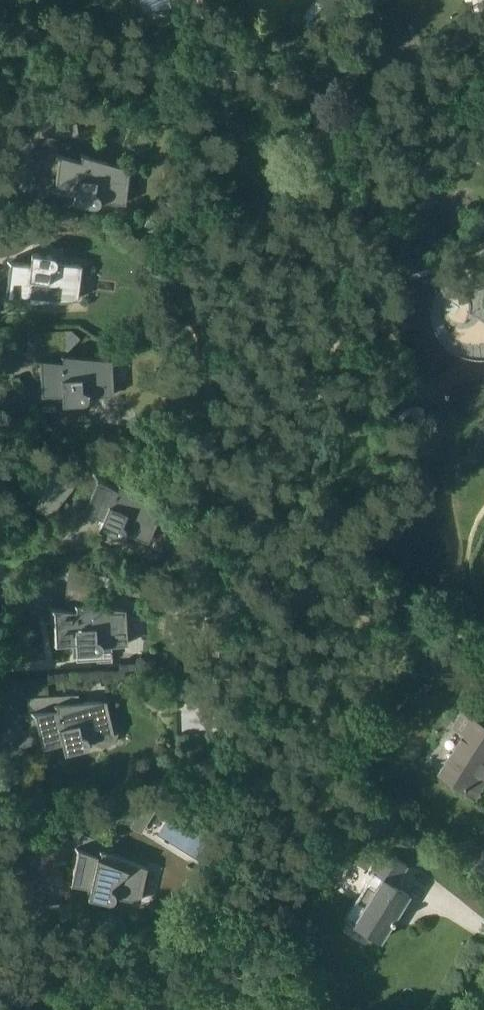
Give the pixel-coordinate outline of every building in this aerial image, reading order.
[(100,203),(101,202),(101,201),(101,200),(119,202),(120,201),(117,200),(126,169),(128,169),(128,168),(78,152),(78,154),(83,156),(82,160),(55,152),(54,154),(57,155),(53,168),(60,170),(58,190),(76,193),(74,203),(95,205),(96,205),(97,205),(98,204),(99,203),(100,203)] [(78,265),(80,266),(80,264),(58,261),(58,260),(58,259),(57,258),(56,256),(55,256),(53,255),(33,252),(31,262),(13,260),(11,280),(3,280),(5,308),(1,308),(1,310),(33,309),(32,301),(76,299),(75,297),(74,297),(78,265)] [(48,348),(75,351),(78,329),(51,330),(48,348)] [(63,393),(63,403),(84,402),(86,401),(87,400),(88,399),(89,399),(89,398),(90,397),(90,396),(112,395),(112,393),(110,393),(108,361),(110,361),(110,359),(58,353),(58,355),(64,356),(63,360),(34,357),(34,359),(38,359),(36,373),(44,374),(45,394),(63,393)] [(60,463),(30,500),(49,516),(79,478),(60,463)] [(103,518),(99,527),(118,535),(119,535),(121,535),(122,535),(123,534),(124,534),(125,533),(126,532),(146,540),(147,539),(145,538),(158,508),(160,509),(160,508),(117,480),(116,481),(121,484),(118,488),(94,473),(93,475),(96,476),(88,488),(94,492),(87,510),(103,518)] [(49,606),(49,608),(52,609),(51,622),(58,623),(59,643),(77,643),(77,653),(78,660),(99,659),(99,661),(113,660),(113,645),(126,644),(126,643),(124,643),(122,610),(124,610),(124,608),(72,602),(72,604),(78,605),(77,610),(49,606)] [(90,743),(90,742),(90,741),(90,740),(93,739),(94,742),(102,745),(110,744),(116,739),(119,732),(117,724),(113,718),(105,716),(102,702),(104,702),(104,700),(80,702),(79,693),(28,696),(30,727),(41,726),(46,746),(63,742),(66,751),(86,747),(85,747),(87,746),(88,745),(89,744),(90,743)] [(466,732),(441,773),(475,794),(483,779),(483,725),(465,713),(457,726),(466,732)] [(91,886),(89,896),(109,900),(111,900),(112,900),(114,899),(115,898),(116,897),(116,896),(138,900),(138,899),(136,898),(143,867),(145,867),(146,866),(112,852),(115,845),(82,832),(71,860),(78,863),(74,883),(91,886)] [(373,872),(345,918),(381,940),(409,894),(394,885),(406,864),(384,851),(372,871),(373,872)] [(42,929),(66,928),(65,903),(41,904),(42,929)] [(258,1000),(252,1009),(274,1009),(258,1000)]
